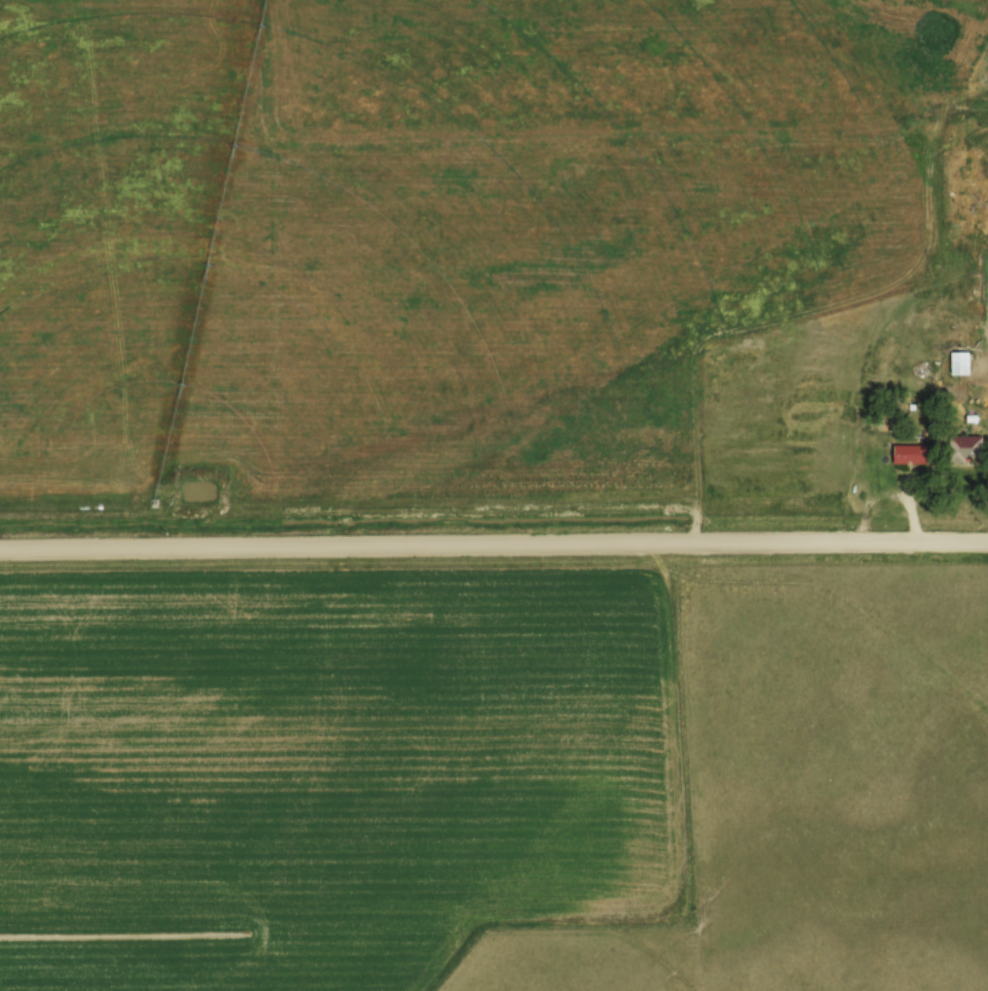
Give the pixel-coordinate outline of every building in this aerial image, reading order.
[(969,350),(950,350),(950,374),(969,374),(969,350)] [(980,434),(948,434),(948,461),(980,461),(980,434)] [(928,444),(892,444),(892,463),(928,463),(928,444)]
